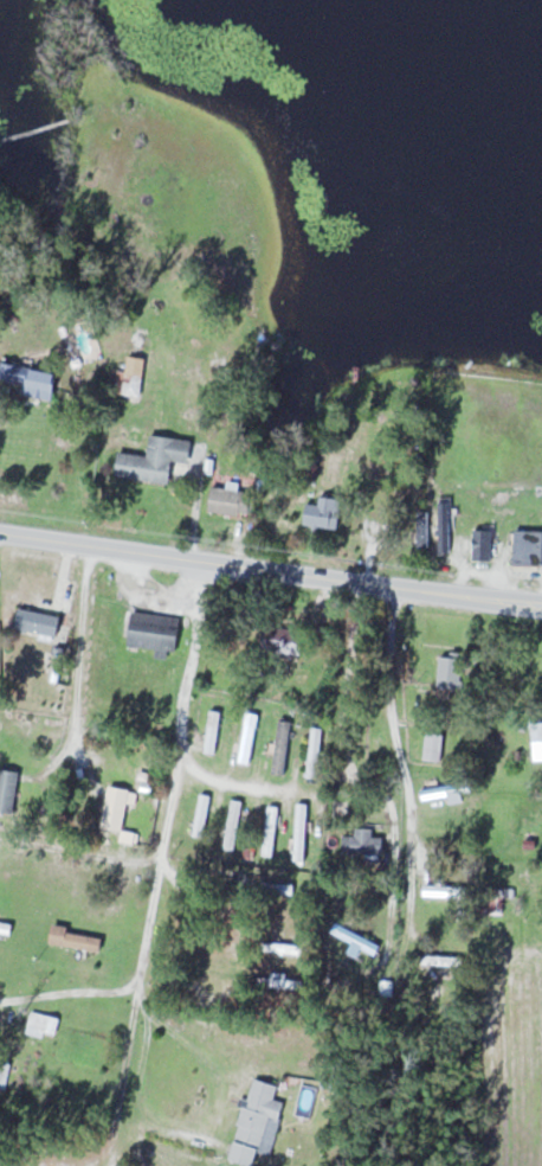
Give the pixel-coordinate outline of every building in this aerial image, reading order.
[(144,395),(144,356),(122,356),(122,395),(144,395)] [(54,400),(59,373),(14,362),(7,390),(54,400)] [(117,475),(171,483),(174,459),(191,462),(194,439),(152,434),(149,455),(120,451),(117,475)] [(252,514),(254,489),(212,487),(210,511),(252,514)] [(305,524),(339,528),(343,498),(321,495),(320,504),(307,502),(305,524)] [(451,502),(438,502),(438,551),(451,551),(451,502)] [(430,547),(430,511),(418,511),(418,547),(430,547)] [(493,529),(475,529),(475,559),(493,559),(493,529)] [(515,529),(515,565),(541,565),(541,529),(515,529)] [(62,614),(21,608),(18,629),(59,634),(62,614)] [(131,646),(179,649),(181,616),(133,613),(131,646)] [(304,652),(304,627),(266,627),(266,652),(304,652)] [(440,686),(465,686),(465,656),(440,656),(440,686)] [(221,709),(209,709),(206,752),(219,753),(221,709)] [(260,713),(248,711),(239,761),(251,763),(260,713)] [(287,774),(293,720),(279,719),(273,773),(287,774)] [(322,777),(322,726),(310,726),(310,777),(322,777)] [(445,733),(427,731),(424,759),(442,761),(445,733)] [(0,767),(0,810),(16,812),(20,769),(0,767)] [(132,788),(110,784),(103,826),(124,830),(132,788)] [(472,796),(471,784),(423,786),(423,798),(472,796)] [(195,835),(207,836),(211,794),(200,793),(195,835)] [(236,849),(245,800),(232,798),(223,847),(236,849)] [(279,805),(267,804),(264,854),(276,855),(279,805)] [(308,809),(297,809),(296,853),(307,853),(308,809)] [(384,836),(374,836),(374,827),(345,827),(345,854),(367,854),(367,861),(384,861),(384,836)] [(253,892),(294,895),(295,883),(253,880),(253,892)] [(467,885),(425,885),(425,895),(467,895),(467,885)] [(14,923),(0,921),(0,933),(12,935),(14,923)] [(333,932),(376,956),(382,946),(339,922),(333,932)] [(104,936),(70,931),(71,926),(54,923),(51,943),(102,951),(104,936)] [(464,956),(431,956),(431,966),(464,966),(464,956)] [(54,1038),(60,1019),(34,1011),(28,1030),(54,1038)] [(253,1078),(232,1160),(255,1165),(264,1165),(280,1101),(275,1099),(279,1085),(253,1078)]
